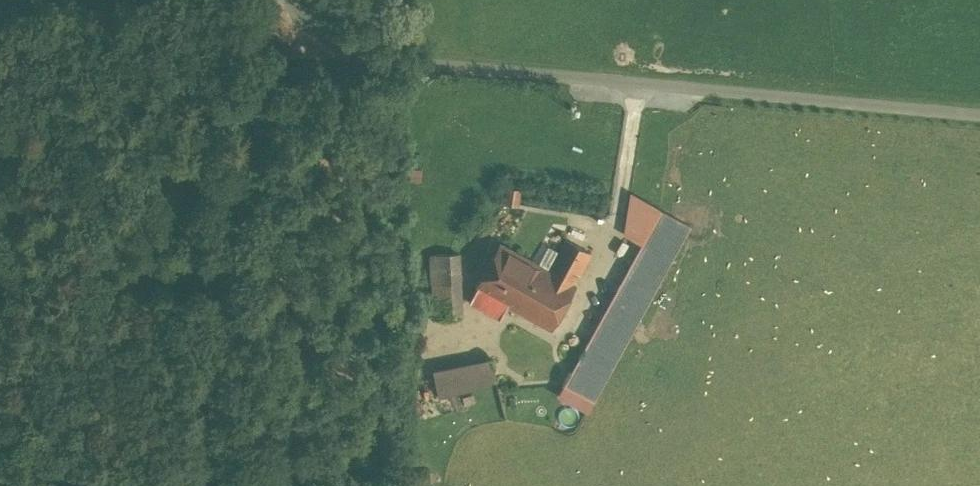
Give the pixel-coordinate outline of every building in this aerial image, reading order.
[(689,224),(632,193),(624,233),(641,242),(570,372),(600,388),(689,224)] [(548,270),(525,313),(551,327),(592,252),(566,238),(548,270)] [(501,245),(470,301),(501,318),(509,303),(525,313),(548,270),(501,245)] [(458,253),(432,254),(434,317),(463,316),(461,267),(459,268),(458,253)] [(433,370),(438,395),(496,378),(492,358),(433,370)]
